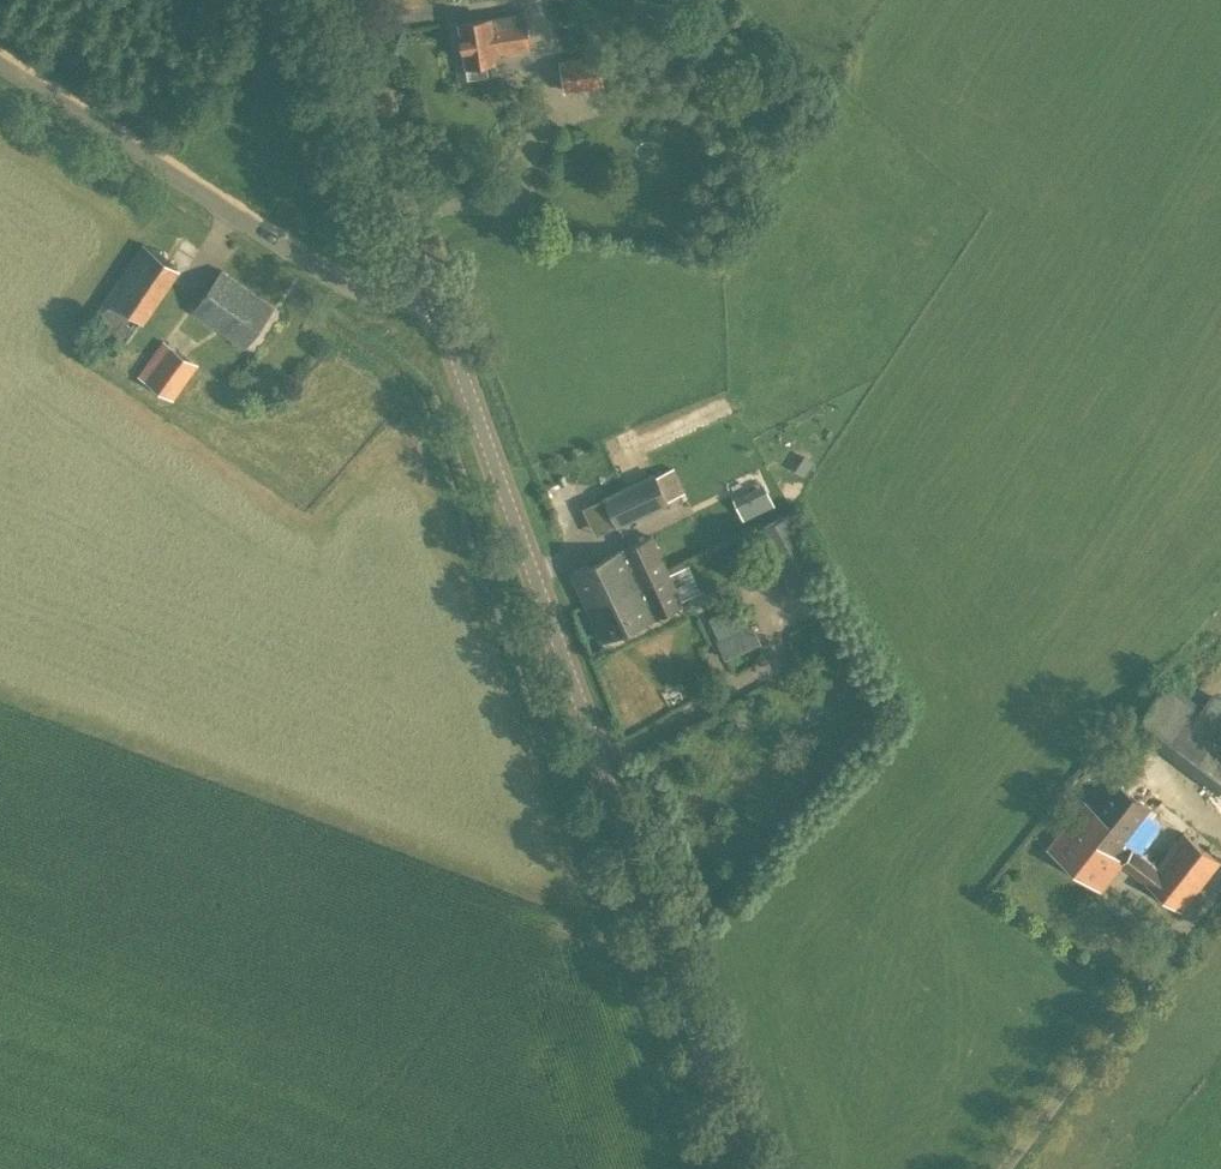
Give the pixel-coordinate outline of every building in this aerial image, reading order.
[(497,52),(531,48),(525,11),(459,21),(466,64),(467,64),(469,77),(489,74),(487,61),(498,59),(497,52)] [(560,60),(564,91),(603,85),(598,54),(560,60)] [(144,322),(182,268),(143,242),(91,318),(125,342),(142,320),(144,322)] [(246,347),(253,337),(275,306),(223,270),(194,310),(246,347)] [(174,400),(199,364),(163,339),(138,375),(174,400)] [(746,515),(776,501),(762,470),(732,485),(746,515)] [(602,496),(617,526),(668,502),(653,472),(602,496)] [(762,530),(777,558),(787,578),(816,562),(790,511),(760,526),(762,530)] [(572,572),(587,605),(639,581),(641,585),(668,572),(651,536),(572,572)] [(603,640),(683,603),(668,572),(641,585),(639,581),(587,605),(603,640)] [(725,658),(762,642),(753,622),(716,638),(725,658)] [(1133,725),(1151,739),(1182,699),(1164,686),(1133,725)] [(1220,860),(1160,814),(1110,775),(1089,802),(1085,800),(1048,847),(1102,889),(1122,863),(1182,910),(1220,860)]
